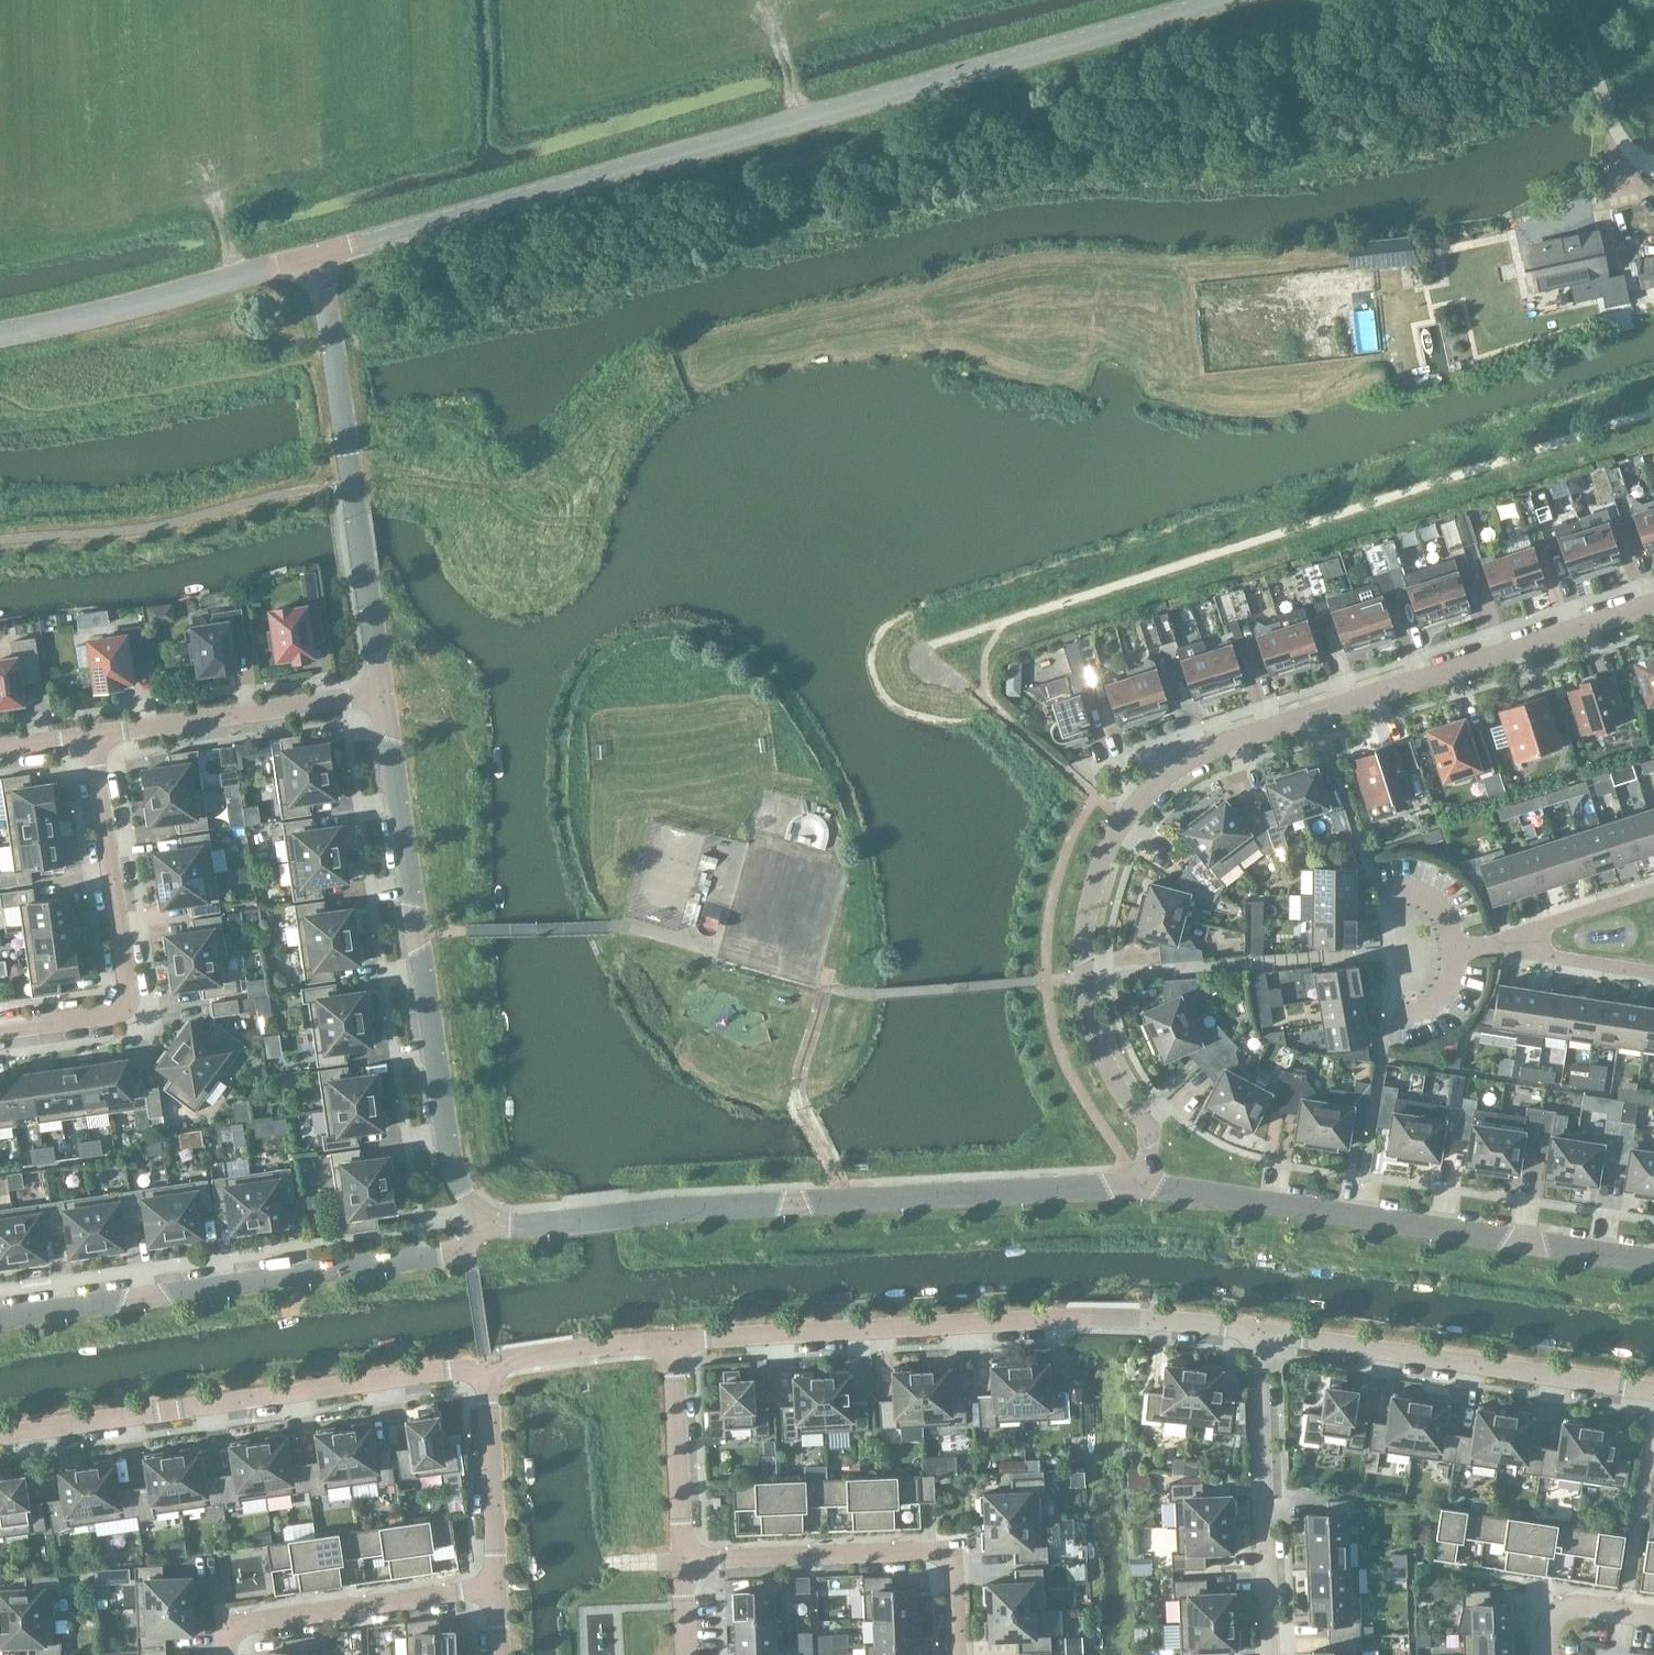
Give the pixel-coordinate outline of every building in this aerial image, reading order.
[(1653,219),(1653,195),(1653,193),(1641,202),(1653,219)] [(1528,254),(1522,255),(1528,282),(1533,281),(1534,287),(1568,280),(1573,302),(1602,296),(1604,307),(1632,302),(1635,317),(1648,315),(1648,312),(1653,310),(1653,266),(1623,273),(1623,274),(1606,277),(1597,233),(1526,248),(1528,254)] [(1618,466),(1604,471),(1613,498),(1627,493),(1618,466)] [(1613,498),(1604,471),(1590,475),(1599,503),(1613,498)] [(1552,518),(1543,490),(1529,495),(1538,522),(1552,518)] [(1524,527),(1538,522),(1529,495),(1515,499),(1524,527)] [(1634,500),(1630,507),(1645,553),(1652,551),(1653,555),(1653,554),(1653,501),(1642,504),(1634,500)] [(1462,547),(1476,542),(1468,515),(1454,519),(1462,547)] [(1448,551),(1462,547),(1454,519),(1440,524),(1448,551)] [(1570,578),(1576,576),(1577,579),(1596,573),(1583,531),(1579,519),(1554,527),(1570,578)] [(1595,527),(1583,531),(1596,573),(1614,567),(1613,564),(1620,562),(1606,519),(1594,522),(1595,527)] [(1392,539),(1378,544),(1387,571),(1401,566),(1392,539)] [(1507,554),(1506,554),(1520,597),(1539,591),(1538,588),(1544,586),(1530,543),(1529,543),(1530,548),(1508,555),(1507,554)] [(1378,544),(1364,548),(1373,576),(1372,576),(1375,584),(1351,592),(1356,604),(1370,646),(1388,640),(1387,637),(1394,635),(1381,596),(1394,592),(1387,571),(1378,544)] [(1506,554),(1506,556),(1483,563),(1482,559),(1481,559),(1494,602),(1501,600),(1502,603),(1520,597),(1506,554)] [(1427,566),(1431,578),(1445,622),(1463,616),(1462,612),(1469,610),(1452,558),(1427,566)] [(1317,563),(1303,568),(1312,595),(1326,591),(1317,563)] [(1598,583),(1624,573),(1621,565),(1595,575),(1598,583)] [(1402,574),(1419,626),(1426,624),(1427,628),(1445,622),(1431,578),(1427,566),(1402,574)] [(1312,595),(1303,568),(1289,573),(1298,600),(1312,595)] [(1251,615),(1242,588),(1228,592),(1236,620),(1251,615)] [(1370,646),(1356,604),(1351,592),(1351,590),(1327,598),(1344,651),(1350,649),(1351,652),(1370,646)] [(1222,624),(1236,620),(1228,592),(1214,597),(1222,624)] [(270,649),(277,648),(278,659),(293,657),(294,663),(309,661),(308,655),(312,654),(310,641),(324,639),(320,613),(306,615),(305,608),(290,610),(290,607),(275,609),(276,612),(272,613),(275,631),(268,631),(270,649)] [(1318,659),(1304,616),(1302,607),(1277,615),(1280,622),(1282,628),(1294,670),(1313,664),(1312,661),(1318,659)] [(241,609),(217,613),(213,613),(215,625),(194,629),(196,642),(189,643),(191,659),(198,658),(200,673),(217,671),(218,674),(234,672),(229,642),(245,640),(241,609)] [(1166,612),(1152,617),(1161,644),(1175,640),(1166,612)] [(89,626),(88,614),(77,615),(79,627),(89,626)] [(1152,617),(1138,621),(1147,648),(1161,644),(1152,617)] [(1276,676),(1294,670),(1282,628),(1280,622),(1265,626),(1257,622),(1253,629),(1268,675),(1275,673),(1276,676)] [(90,643),(76,645),(79,666),(93,664),(97,692),(121,688),(120,683),(132,681),(129,663),(145,661),(140,626),(123,628),(124,637),(90,641),(90,643)] [(1086,668),(1100,664),(1091,636),(1077,641),(1086,668)] [(22,703),(19,683),(41,680),(34,638),(11,641),(14,659),(0,661),(0,706),(22,703)] [(1176,648),(1179,656),(1193,699),(1200,697),(1201,700),(1219,694),(1205,651),(1201,640),(1176,648)] [(1206,651),(1205,651),(1219,694),(1238,689),(1237,685),(1243,683),(1229,640),(1228,641),(1229,645),(1206,652),(1206,651)] [(1072,673),(1086,668),(1077,641),(1063,646),(1072,673)] [(1161,710),(1168,708),(1153,661),(1145,658),(1141,666),(1127,671),(1129,677),(1143,716),(1144,719),(1162,713),(1161,710)] [(1636,665),(1648,703),(1653,701),(1653,659),(1636,665)] [(1022,663),(1007,662),(1006,683),(1021,677),(1022,663)] [(1049,704),(1052,702),(1058,720),(1053,723),(1050,728),(1051,734),(1054,739),(1059,741),(1065,741),(1066,744),(1085,738),(1084,735),(1090,733),(1076,686),(1069,683),(1066,675),(1028,687),(1027,688),(1049,704)] [(1144,719),(1143,716),(1129,677),(1107,684),(1105,680),(1104,681),(1118,724),(1124,722),(1125,725),(1144,719)] [(1580,683),(1581,687),(1569,691),(1582,733),(1595,729),(1596,733),(1613,727),(1612,723),(1624,719),(1610,678),(1598,682),(1597,678),(1580,683)] [(1509,743),(1515,762),(1561,747),(1544,695),(1498,710),(1502,723),(1490,727),(1496,747),(1509,743)] [(1429,732),(1440,765),(1433,767),(1438,774),(1444,778),(1451,781),(1459,780),(1457,774),(1475,768),(1478,774),(1492,770),(1492,771),(1493,770),(1480,729),(1466,734),(1462,721),(1429,732)] [(331,772),(333,771),(329,744),(301,748),(299,737),(300,736),(300,735),(270,740),(270,741),(271,741),(276,780),(331,772)] [(1375,753),(1353,760),(1367,804),(1365,804),(1371,821),(1396,813),(1392,801),(1410,795),(1403,772),(1418,768),(1409,741),(1394,746),(1394,743),(1374,750),(1375,753)] [(142,771),(145,796),(202,788),(197,751),(198,751),(198,750),(167,754),(168,756),(169,755),(170,767),(142,771)] [(1653,769),(1653,758),(1640,763),(1643,773),(1653,769)] [(1624,761),(1607,767),(1610,777),(1613,786),(1636,778),(1630,759),(1624,761)] [(1607,767),(1590,772),(1593,783),(1610,777),(1607,767)] [(1304,816),(1305,816),(1304,815),(1327,807),(1335,831),(1349,827),(1339,796),(1326,800),(1316,768),(1306,771),(1305,768),(1290,773),(1304,816)] [(237,771),(219,773),(221,787),(239,784),(239,783),(237,771)] [(332,781),(331,772),(276,780),(282,818),(311,813),(311,812),(310,812),(308,801),(338,796),(336,781),(332,781)] [(1276,816),(1264,820),(1273,851),(1287,846),(1279,823),(1302,815),(1303,816),(1304,816),(1290,773),(1275,778),(1276,781),(1266,784),(1276,816)] [(1,778),(7,818),(57,811),(53,784),(31,787),(29,774),(1,778)] [(1564,799),(1581,793),(1578,783),(1561,788),(1564,799)] [(239,785),(225,787),(227,800),(241,798),(239,785)] [(179,831),(179,833),(208,828),(202,788),(145,796),(146,798),(148,798),(149,808),(145,809),(148,824),(178,820),(179,831)] [(1548,804),(1564,799),(1561,788),(1544,794),(1548,804)] [(1530,798),(1513,804),(1517,814),(1533,809),(1530,798)] [(1236,815),(1225,800),(1217,807),(1214,804),(1202,814),(1238,861),(1258,846),(1264,854),(1273,851),(1264,820),(1260,808),(1236,815)] [(1500,820),(1517,814),(1513,804),(1497,809),(1500,820)] [(1624,818),(1623,818),(1636,857),(1653,851),(1653,832),(1647,810),(1624,818)] [(57,812),(57,811),(7,818),(11,844),(61,837),(60,836),(59,837),(55,813),(57,812)] [(1218,876),(1238,861),(1202,814),(1189,823),(1191,826),(1183,832),(1202,858),(1191,874),(1218,893),(1224,885),(1218,876)] [(312,818),(282,822),(288,861),(343,853),(341,843),(345,842),(343,827),(313,831),(311,819),(312,819),(312,818)] [(1623,818),(1599,826),(1612,865),(1636,857),(1623,818)] [(824,821),(799,819),(798,842),(822,844),(824,821)] [(1599,826),(1575,833),(1588,872),(1612,865),(1599,826)] [(1422,833),(1425,844),(1442,838),(1439,828),(1422,833)] [(158,869),(160,880),(214,872),(209,833),(179,837),(180,838),(182,850),(152,854),(154,870),(158,869)] [(1575,833),(1552,841),(1564,880),(1588,872),(1575,833)] [(11,844),(14,871),(0,873),(0,887),(32,882),(30,869),(64,864),(61,837),(11,844)] [(1540,888),(1564,880),(1552,841),(1528,849),(1540,888)] [(1504,856),(1502,848),(1458,863),(1476,883),(1484,880),(1491,904),(1517,895),(1504,856)] [(1313,867),(1313,894),(1354,894),(1354,868),(1353,849),(1318,861),(1317,867),(1313,867)] [(1528,849),(1504,856),(1517,895),(1540,888),(1528,849)] [(344,864),(343,853),(288,861),(294,900),(323,896),(323,895),(322,895),(320,884),(350,879),(348,864),(344,864)] [(219,869),(220,894),(250,892),(249,868),(219,869)] [(160,906),(190,902),(191,914),(190,914),(191,916),(220,911),(214,872),(160,880),(161,891),(157,891),(160,906)] [(1213,900),(1218,893),(1191,874),(1180,891),(1149,883),(1147,893),(1143,892),(1139,907),(1182,918),(1190,920),(1191,921),(1196,922),(1202,897),(1213,900)] [(0,893),(0,896),(2,907),(19,905),(23,929),(73,922),(69,896),(35,901),(33,888),(0,893)] [(1354,920),(1354,894),(1313,894),(1300,894),(1300,919),(1313,919),(1354,920)] [(325,914),(323,902),(324,902),(324,901),(294,905),(300,944),(355,936),(353,925),(357,925),(355,909),(325,914)] [(1251,901),(1251,919),(1262,919),(1262,901),(1251,901)] [(1190,920),(1182,918),(1139,907),(1135,923),(1139,924),(1136,934),(1167,942),(1169,962),(1201,959),(1201,949),(1194,948),(1187,934),(1190,921),(1191,922),(1191,921),(1190,920)] [(170,952),(172,963),(226,955),(221,915),(191,920),(191,921),(192,921),(194,932),(164,937),(166,952),(170,952)] [(1262,954),(1262,919),(1251,919),(1251,954),(1262,954)] [(1354,920),(1313,919),(1312,944),(1308,944),(1308,945),(1353,946),(1353,944),(1359,944),(1356,925),(1354,925),(1354,920)] [(23,929),(26,955),(75,948),(72,924),(73,924),(73,922),(23,929)] [(356,947),(355,936),(300,944),(306,983),(335,979),(335,977),(334,977),(332,966),(362,962),(360,946),(356,947)] [(75,949),(75,948),(26,955),(32,997),(61,993),(59,980),(81,976),(77,948),(75,949)] [(299,966),(298,949),(286,949),(286,967),(299,966)] [(173,973),(169,974),(172,989),(202,985),(203,997),(202,997),(203,998),(237,993),(235,978),(230,979),(226,955),(172,963),(173,973)] [(1319,999),(1359,992),(1358,986),(1361,985),(1360,966),(1355,967),(1355,965),(1310,973),(1311,974),(1315,973),(1319,999)] [(1258,1009),(1269,1007),(1263,972),(1252,973),(1258,1009)] [(1143,1023),(1150,1038),(1198,1016),(1192,1004),(1198,990),(1204,987),(1203,977),(1170,979),(1172,999),(1142,1012),(1146,1022),(1143,1023)] [(265,979),(247,981),(249,997),(267,994),(265,979)] [(335,985),(336,985),(336,983),(301,988),(303,1003),(308,1002),(312,1027),(366,1019),(365,1008),(369,1008),(367,992),(337,997),(335,985)] [(1487,1007),(1472,1029),(1472,1030),(1517,1037),(1518,1029),(1524,989),(1498,985),(1494,1008),(1487,1007)] [(1549,992),(1524,989),(1518,1029),(1543,1033),(1549,992)] [(1363,1016),(1359,992),(1319,999),(1323,1023),(1363,1016)] [(1543,1033),(1567,1037),(1574,996),(1549,992),(1543,1033)] [(1598,1000),(1574,996),(1567,1037),(1592,1040),(1598,1000)] [(210,1004),(211,1004),(213,1016),(239,1012),(237,999),(210,1003),(210,1004)] [(1623,1004),(1598,1000),(1592,1040),(1617,1044),(1623,1004)] [(1648,1007),(1624,1004),(1623,1004),(1617,1044),(1642,1048),(1648,1007)] [(1272,1024),(1269,1007),(1258,1009),(1261,1026),(1272,1024)] [(1653,1050),(1653,1008),(1648,1007),(1642,1048),(1653,1050)] [(1198,1016),(1150,1038),(1156,1052),(1159,1051),(1163,1060),(1193,1047),(1207,1062),(1231,1039),(1217,1024),(1204,1030),(1198,1016)] [(1353,1045),(1368,1042),(1363,1016),(1323,1023),(1328,1049),(1333,1048),(1334,1055),(1355,1058),(1353,1045)] [(368,1030),(366,1019),(312,1027),(318,1066),(333,1063),(347,1062),(347,1060),(346,1060),(344,1049),(374,1045),(372,1029),(368,1030)] [(188,1021),(179,1034),(182,1036),(175,1045),(219,1078),(244,1045),(244,1046),(245,1045),(214,1022),(213,1023),(214,1023),(206,1035),(188,1021)] [(265,1037),(266,1045),(280,1043),(279,1035),(265,1037)] [(1237,1046),(1231,1039),(1207,1062),(1220,1076),(1205,1105),(1214,1109),(1212,1112),(1227,1120),(1247,1081),(1252,1073),(1250,1072),(1249,1073),(1239,1067),(1234,1052),(1237,1046)] [(195,1110),(219,1078),(175,1045),(169,1053),(165,1051),(156,1064),(174,1077),(165,1088),(164,1089),(195,1112),(196,1111),(195,1110)] [(1441,1065),(1458,1068),(1460,1057),(1443,1054),(1441,1065)] [(126,1059),(104,1062),(111,1112),(146,1107),(142,1078),(129,1080),(126,1059)] [(86,1115),(111,1112),(104,1062),(101,1062),(101,1064),(79,1067),(86,1115)] [(318,1070),(324,1109),(378,1101),(377,1091),(381,1090),(378,1075),(348,1079),(347,1068),(348,1067),(347,1066),(318,1070)] [(1518,1077),(1536,1079),(1537,1069),(1520,1066),(1518,1077)] [(62,1119),(86,1115),(79,1067),(55,1070),(62,1119)] [(1555,1071),(1537,1069),(1536,1079),(1553,1082),(1555,1071)] [(39,1122),(62,1119),(55,1070),(32,1074),(39,1122)] [(1269,1093),(1247,1081),(1227,1120),(1241,1127),(1242,1124),(1251,1129),(1267,1100),(1286,1103),(1291,1072),(1281,1070),(1269,1093)] [(1320,1146),(1327,1102),(1328,1102),(1329,1093),(1327,1093),(1327,1094),(1314,1092),(1304,1079),(1304,1074),(1291,1072),(1286,1103),(1300,1105),(1295,1139),(1305,1140),(1304,1143),(1320,1146)] [(1568,1084),(1585,1087),(1587,1076),(1570,1073),(1568,1084)] [(32,1074),(9,1077),(16,1125),(15,1115),(36,1112),(37,1122),(39,1122),(32,1074)] [(9,1076),(0,1077),(0,1128),(16,1125),(9,1077),(9,1076)] [(1587,1076),(1585,1087),(1603,1090),(1604,1079),(1587,1076)] [(1370,1083),(1355,1081),(1354,1091),(1330,1088),(1329,1093),(1328,1102),(1327,1102),(1320,1146),(1336,1148),(1337,1145),(1347,1146),(1351,1113),(1365,1115),(1370,1083)] [(1420,1102),(1395,1098),(1397,1087),(1382,1085),(1377,1117),(1391,1119),(1386,1152),(1396,1154),(1396,1157),(1412,1160),(1420,1102)] [(1616,1098),(1634,1101),(1635,1090),(1618,1087),(1616,1098)] [(162,1115),(158,1089),(145,1091),(149,1117),(151,1134),(165,1132),(162,1115)] [(1651,1103),(1653,1092),(1635,1090),(1634,1101),(1651,1103)] [(1445,1105),(1420,1102),(1412,1160),(1428,1162),(1428,1159),(1438,1160),(1443,1127),(1457,1129),(1462,1097),(1447,1095),(1445,1105)] [(1470,1131),(1466,1164),(1476,1166),(1475,1169),(1491,1171),(1497,1128),(1473,1124),(1477,1099),(1462,1097),(1457,1129),(1470,1131)] [(380,1112),(378,1101),(324,1109),(327,1134),(322,1135),(324,1149),(359,1144),(358,1143),(357,1143),(356,1131),(386,1127),(384,1112),(380,1112)] [(1523,1132),(1497,1128),(1491,1171),(1507,1174),(1507,1170),(1517,1172),(1522,1139),(1536,1141),(1541,1109),(1526,1107),(1523,1132)] [(1541,1109),(1536,1141),(1550,1143),(1545,1176),(1555,1178),(1554,1181),(1570,1183),(1578,1132),(1565,1130),(1567,1115),(1555,1114),(1556,1111),(1541,1109)] [(1579,1132),(1578,1132),(1570,1183),(1586,1186),(1586,1182),(1597,1184),(1601,1151),(1615,1153),(1620,1121),(1605,1119),(1603,1132),(1592,1131),(1591,1142),(1578,1140),(1579,1132)] [(1620,1121),(1615,1153),(1629,1155),(1624,1188),(1634,1190),(1633,1193),(1649,1196),(1653,1163),(1653,1152),(1631,1148),(1635,1123),(1620,1121)] [(288,1133),(274,1134),(275,1155),(289,1154),(288,1133)] [(78,1143),(80,1157),(101,1154),(99,1140),(78,1143)] [(53,1146),(42,1148),(44,1162),(55,1160),(53,1146)] [(44,1162),(42,1148),(31,1149),(33,1163),(44,1162)] [(330,1153),(336,1191),(392,1183),(390,1183),(389,1174),(392,1173),(390,1158),(360,1162),(359,1150),(359,1149),(330,1153)] [(290,1167),(253,1173),(262,1230),(285,1226),(281,1198),(293,1196),(293,1197),(294,1197),(290,1167)] [(21,1173),(7,1175),(9,1189),(23,1187),(21,1173)] [(233,1235),(249,1233),(248,1229),(258,1228),(258,1230),(262,1230),(253,1173),(212,1179),(216,1208),(217,1208),(217,1207),(229,1205),(233,1235)] [(211,1209),(207,1179),(168,1185),(176,1240),(187,1238),(187,1242),(203,1240),(198,1210),(210,1208),(210,1209),(211,1209)] [(379,1228),(379,1227),(378,1227),(376,1213),(396,1210),(392,1183),(336,1191),(341,1232),(341,1233),(379,1228)] [(168,1185),(129,1190),(133,1220),(135,1220),(134,1219),(146,1217),(150,1247),(166,1245),(165,1241),(176,1240),(168,1185)] [(109,1253),(124,1251),(120,1221),(132,1219),(132,1220),(133,1220),(129,1190),(89,1196),(97,1251),(108,1249),(109,1253)] [(87,1252),(97,1251),(89,1196),(51,1202),(55,1231),(56,1231),(56,1230),(68,1228),(72,1258),(87,1256),(87,1252)] [(51,1202),(11,1207),(19,1262),(30,1261),(31,1264),(46,1262),(42,1232),(53,1230),(53,1231),(55,1231),(51,1202)] [(19,1262),(11,1207),(0,1209),(0,1269),(9,1268),(8,1264),(19,1262)] [(1027,1365),(1019,1366),(1022,1420),(1065,1418),(1064,1390),(1048,1391),(1046,1358),(1027,1360),(1027,1365)] [(996,1422),(1022,1420),(1019,1366),(1011,1366),(1011,1360),(992,1362),(993,1394),(977,1395),(979,1428),(997,1427),(996,1422)] [(1145,1419),(1188,1424),(1193,1369),(1185,1368),(1186,1363),(1167,1361),(1164,1384),(1163,1384),(1162,1393),(1148,1391),(1145,1419)] [(929,1371),(920,1371),(923,1426),(967,1423),(965,1395),(949,1396),(948,1364),(928,1365),(929,1371)] [(1202,1370),(1193,1369),(1188,1424),(1213,1426),(1213,1431),(1245,1435),(1244,1401),(1234,1400),(1219,1399),(1220,1390),(1219,1390),(1221,1366),(1202,1364),(1202,1370)] [(880,1428),(923,1426),(920,1371),(912,1372),(912,1366),(893,1367),(895,1399),(879,1400),(880,1428)] [(830,1376),(822,1377),(825,1431),(868,1429),(866,1401),(850,1402),(849,1369),(829,1370),(830,1376)] [(813,1377),(813,1371),(794,1372),(796,1405),(780,1406),(782,1439),(799,1438),(799,1433),(825,1431),(822,1377),(813,1377)] [(722,1382),(723,1409),(707,1409),(709,1439),(727,1438),(726,1427),(751,1426),(751,1436),(769,1435),(767,1406),(752,1407),(750,1381),(738,1381),(738,1372),(724,1373),(724,1382),(722,1382)] [(1355,1392),(1343,1390),(1344,1382),(1330,1380),(1329,1388),(1326,1388),(1322,1414),(1307,1412),(1303,1441),(1320,1443),(1321,1433),(1346,1437),(1345,1447),(1362,1450),(1366,1421),(1351,1418),(1355,1392)] [(1388,1424),(1372,1421),(1368,1449),(1411,1456),(1419,1402),(1411,1400),(1412,1395),(1393,1392),(1388,1424)] [(1411,1456),(1454,1462),(1458,1434),(1442,1432),(1447,1400),(1428,1397),(1427,1403),(1419,1402),(1411,1456)] [(1497,1469),(1505,1414),(1497,1413),(1497,1407),(1478,1405),(1474,1437),(1458,1434),(1454,1462),(1497,1469)] [(432,1409),(418,1411),(419,1420),(407,1422),(411,1448),(396,1450),(400,1479),(442,1473),(460,1470),(455,1441),(440,1443),(436,1417),(433,1418),(432,1409)] [(1513,1416),(1505,1414),(1497,1469),(1498,1469),(1499,1458),(1523,1462),(1522,1472),(1539,1475),(1544,1447),(1528,1445),(1533,1413),(1514,1410),(1513,1416)] [(1584,1471),(1590,1427),(1582,1426),(1583,1420),(1564,1417),(1559,1449),(1544,1447),(1539,1475),(1557,1478),(1558,1467),(1584,1471)] [(352,1430),(344,1431),(352,1485),(377,1481),(378,1487),(395,1484),(391,1451),(375,1453),(370,1421),(351,1424),(352,1430)] [(1598,1428),(1590,1427),(1584,1471),(1610,1475),(1608,1485),(1625,1488),(1629,1460),(1613,1457),(1618,1426),(1599,1423),(1598,1428)] [(326,1489),(352,1485),(344,1431),(336,1432),(335,1426),(316,1429),(320,1461),(305,1463),(309,1491),(309,1496),(327,1494),(326,1489)] [(266,1442),(258,1443),(266,1497),(309,1491),(305,1463),(289,1466),(284,1434),(265,1436),(266,1442)] [(224,1509),(241,1506),(241,1501),(266,1497),(258,1443),(250,1444),(249,1439),(230,1442),(235,1474),(219,1476),(223,1504),(224,1509)] [(180,1455),(172,1456),(180,1510),(223,1504),(219,1476),(203,1478),(199,1446),(180,1449),(180,1455)] [(144,1454),(149,1486),(133,1488),(137,1516),(138,1521),(156,1519),(155,1514),(180,1510),(172,1456),(164,1457),(163,1451),(144,1454)] [(1184,1459),(1172,1458),(1171,1472),(1183,1473),(1184,1459)] [(95,1467),(87,1468),(94,1522),(137,1516),(133,1488),(118,1491),(113,1459),(94,1461),(95,1467)] [(63,1498),(47,1501),(52,1534),(70,1531),(69,1526),(94,1522),(87,1468),(78,1469),(78,1464),(59,1467),(63,1498)] [(464,1497),(460,1470),(442,1473),(446,1500),(464,1497)] [(46,1530),(42,1502),(26,1504),(23,1478),(11,1479),(9,1471),(0,1472),(0,1537),(46,1530)] [(918,1502),(935,1502),(934,1475),(871,1477),(873,1530),(894,1529),(893,1507),(897,1503),(918,1502)] [(871,1477),(825,1479),(827,1505),(848,1505),(852,1508),(853,1531),(873,1530),(871,1477)] [(985,1514),(986,1522),(1040,1520),(1039,1494),(1045,1494),(1044,1478),(1011,1479),(1011,1494),(979,1495),(980,1514),(985,1514)] [(825,1479),(780,1481),(782,1533),(802,1533),(801,1510),(805,1506),(827,1505),(825,1479)] [(780,1481),(732,1483),(734,1510),(735,1510),(735,1509),(756,1508),(760,1512),(761,1534),(782,1533),(780,1481)] [(1174,1501),(1175,1526),(1230,1524),(1230,1516),(1235,1516),(1234,1496),(1202,1498),(1202,1482),(1168,1483),(1169,1501),(1174,1501)] [(1327,1500),(1327,1514),(1309,1515),(1309,1522),(1304,1522),(1304,1543),(1346,1541),(1345,1515),(1356,1515),(1355,1499),(1327,1500)] [(1457,1540),(1462,1537),(1483,1540),(1487,1514),(1440,1508),(1432,1559),(1454,1562),(1457,1540)] [(1532,1521),(1487,1514),(1483,1540),(1504,1543),(1507,1548),(1504,1570),(1524,1573),(1532,1521)] [(429,1551),(432,1546),(455,1543),(451,1517),(404,1523),(412,1576),(432,1573),(429,1551)] [(986,1522),(986,1530),(980,1530),(981,1550),(1013,1548),(1014,1563),(1047,1562),(1047,1546),(1041,1546),(1040,1520),(986,1522)] [(1552,1551),(1574,1554),(1577,1528),(1532,1521),(1524,1573),(1545,1576),(1548,1554),(1552,1551)] [(391,1579),(412,1576),(404,1523),(359,1530),(363,1556),(384,1553),(388,1557),(391,1579)] [(1172,1570),(1205,1569),(1204,1553),(1237,1551),(1236,1532),(1230,1532),(1230,1524),(1175,1526),(1176,1552),(1171,1552),(1172,1570)] [(1136,1527),(1136,1548),(1149,1548),(1148,1557),(1166,1558),(1166,1527),(1136,1527)] [(1577,1528),(1574,1554),(1595,1557),(1598,1562),(1595,1584),(1616,1587),(1624,1535),(1577,1528)] [(359,1530),(313,1536),(321,1589),(341,1586),(338,1564),(341,1559),(363,1556),(359,1530)] [(270,1570),(293,1566),(297,1570),(300,1592),(321,1589),(313,1536),(267,1543),(270,1570)] [(1647,1539),(1639,1590),(1653,1592),(1653,1540),(1647,1539)] [(1347,1566),(1346,1541),(1304,1543),(1305,1563),(1311,1563),(1311,1569),(1358,1567),(1358,1566),(1347,1566)] [(1411,1573),(1411,1554),(1397,1555),(1398,1573),(1411,1573)] [(134,1566),(136,1608),(191,1606),(191,1598),(196,1597),(195,1578),(163,1579),(163,1565),(134,1566)] [(1306,1575),(1307,1596),(1359,1593),(1358,1567),(1311,1569),(1311,1575),(1306,1575)] [(989,1604),(989,1612),(1044,1610),(1042,1568),(1014,1569),(1015,1583),(982,1585),(983,1604),(989,1604)] [(55,1616),(53,1590),(59,1590),(58,1574),(25,1575),(25,1590),(0,1591),(0,1618),(55,1616)] [(917,1616),(915,1589),(891,1590),(891,1575),(862,1576),(864,1618),(917,1616)] [(773,1618),(772,1592),(782,1592),(781,1577),(753,1579),(754,1592),(733,1593),(734,1620),(773,1618)] [(1205,1579),(1172,1580),(1173,1598),(1178,1598),(1179,1623),(1234,1621),(1233,1613),(1239,1613),(1238,1594),(1206,1595),(1205,1579)] [(1462,1607),(1458,1633),(1463,1633),(1474,1632),(1512,1631),(1511,1603),(1490,1604),(1490,1590),(1461,1591),(1462,1607)] [(1361,1635),(1359,1593),(1307,1596),(1307,1616),(1313,1616),(1313,1623),(1327,1622),(1328,1637),(1361,1635)] [(166,1649),(165,1634),(198,1633),(197,1614),(191,1614),(191,1606),(136,1608),(138,1650),(166,1649)] [(989,1620),(984,1620),(985,1640),(1017,1638),(1017,1653),(1051,1651),(1050,1635),(1045,1635),(1044,1610),(989,1612),(989,1620)] [(796,1615),(794,1628),(813,1631),(815,1617),(796,1615)] [(61,1642),(56,1642),(55,1616),(0,1618),(0,1623),(0,1627),(0,1646),(28,1645),(28,1654),(61,1654),(61,1642)] [(865,1644),(865,1645),(918,1643),(917,1616),(864,1618),(864,1619),(875,1619),(876,1643),(865,1644)] [(458,1631),(438,1632),(438,1617),(405,1623),(406,1654),(459,1654),(458,1631)] [(774,1645),(773,1618),(734,1620),(735,1646),(774,1645)] [(1234,1621),(1179,1623),(1180,1654),(1209,1654),(1208,1650),(1241,1648),(1240,1629),(1234,1629),(1234,1621)] [(1156,1628),(1157,1646),(1176,1645),(1176,1627),(1156,1628)] [(1463,1633),(1464,1654),(1513,1654),(1512,1631),(1474,1632),(1463,1633)] [(797,1633),(797,1644),(812,1643),(811,1632),(797,1633)] [(1430,1645),(1430,1634),(1416,1635),(1417,1646),(1430,1645)] [(282,1640),(282,1652),(266,1653),(266,1654),(315,1654),(314,1635),(282,1640)] [(818,1635),(818,1647),(833,1646),(832,1635),(818,1635)] [(1361,1635),(1328,1637),(1329,1651),(1314,1652),(1314,1654),(1362,1654),(1361,1635)] [(797,1644),(797,1654),(812,1654),(812,1643),(797,1644)] [(865,1654),(918,1654),(918,1643),(865,1645),(865,1654)] [(735,1654),(774,1654),(774,1645),(735,1646),(735,1654)] [(833,1646),(818,1647),(819,1654),(833,1654),(833,1646)]
